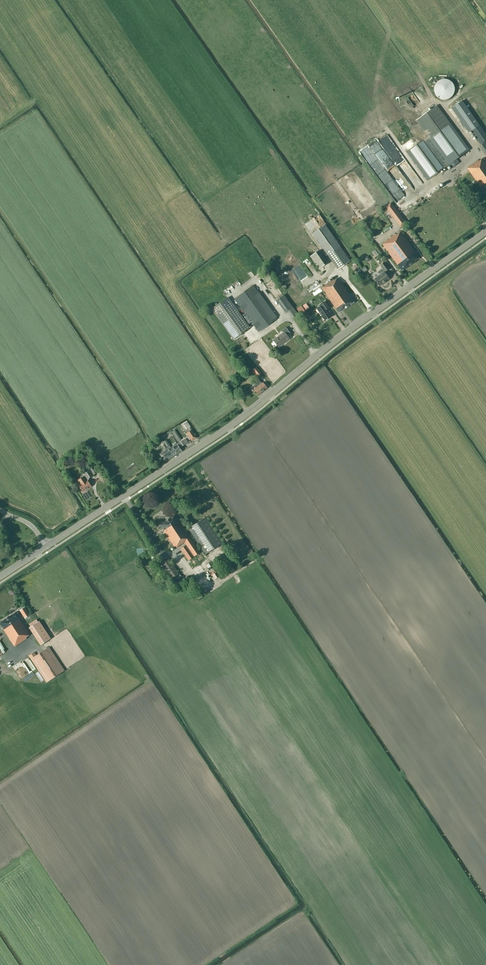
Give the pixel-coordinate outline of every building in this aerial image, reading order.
[(413,92),(408,95),(414,105),(419,101),(413,92)] [(462,101),(451,108),(469,132),(479,125),(462,101)] [(469,150),(436,105),(416,120),(427,136),(407,150),(429,179),(448,165),(451,169),(459,163),(457,159),(469,150)] [(479,125),(470,131),(480,145),(485,140),(485,135),(479,125)] [(467,168),(485,193),(485,192),(485,161),(483,157),(479,161),(478,160),(467,168)] [(403,223),(396,213),(391,217),(398,226),(403,223)] [(313,230),(319,225),(314,219),(308,224),(313,230)] [(350,261),(324,225),(312,233),(338,269),(350,261)] [(372,232),(377,236),(380,232),(376,228),(372,232)] [(396,235),(396,234),(382,244),(402,271),(420,257),(401,232),(396,235)] [(327,263),(318,250),(310,256),(319,269),(327,263)] [(311,276),(317,273),(308,258),(303,260),(311,276)] [(385,271),(389,269),(384,262),(380,265),(382,268),(377,272),(379,275),(374,279),(379,286),(389,279),(384,272),(385,271)] [(333,279),(321,287),(339,313),(354,302),(338,278),(334,280),(333,279)] [(249,328),(242,318),(246,315),(258,332),(277,318),(253,285),(234,299),(230,302),(227,298),(212,309),(233,339),(249,328)] [(284,295),(276,300),(285,312),(293,307),(284,295)] [(329,307),(324,301),(320,305),(321,306),(317,309),(325,320),(330,316),(326,310),(329,307)] [(283,323),(279,326),(282,330),(284,333),(273,340),(278,347),(289,339),(287,335),(290,333),(286,327),(283,323)] [(253,369),(252,368),(249,371),(250,372),(252,370),(257,377),(261,373),(256,367),(253,369)] [(263,382),(262,383),(259,381),(257,379),(252,383),(254,385),(253,386),(255,388),(254,389),(258,395),(267,388),(263,382)] [(171,431),(178,441),(181,439),(175,429),(171,431)] [(187,433),(192,441),(197,437),(191,430),(187,433)] [(173,456),(177,454),(173,447),(172,446),(170,447),(169,445),(170,445),(166,440),(163,442),(164,443),(173,456)] [(181,451),(179,447),(182,446),(185,444),(182,440),(180,442),(179,441),(176,443),(177,444),(173,447),(177,454),(181,451)] [(161,445),(164,450),(166,449),(167,450),(160,455),(162,457),(165,462),(173,456),(164,443),(161,445)] [(146,450),(150,456),(154,454),(149,447),(146,450)] [(85,471),(86,472),(83,474),(87,480),(90,478),(90,477),(93,475),(95,474),(91,467),(85,471)] [(86,481),(83,476),(78,480),(81,484),(79,485),(83,492),(91,486),(87,480),(86,481)] [(223,543),(206,517),(188,529),(186,530),(175,515),(160,525),(175,548),(184,542),(186,545),(180,549),(188,560),(200,552),(195,545),(198,544),(205,555),(223,543)] [(168,558),(161,563),(171,579),(179,574),(168,558)] [(24,607),(20,610),(25,618),(29,615),(24,607)] [(18,616),(19,615),(16,611),(0,622),(0,624),(15,646),(26,638),(26,637),(30,634),(27,631),(18,616)] [(41,645),(51,638),(39,621),(38,622),(36,619),(28,624),(30,627),(29,627),(41,645)] [(34,652),(29,656),(46,682),(64,670),(49,647),(36,655),(34,652)] [(29,673),(36,670),(26,654),(20,658),(29,673)] [(208,964),(216,964),(221,961),(217,957),(208,964)]
